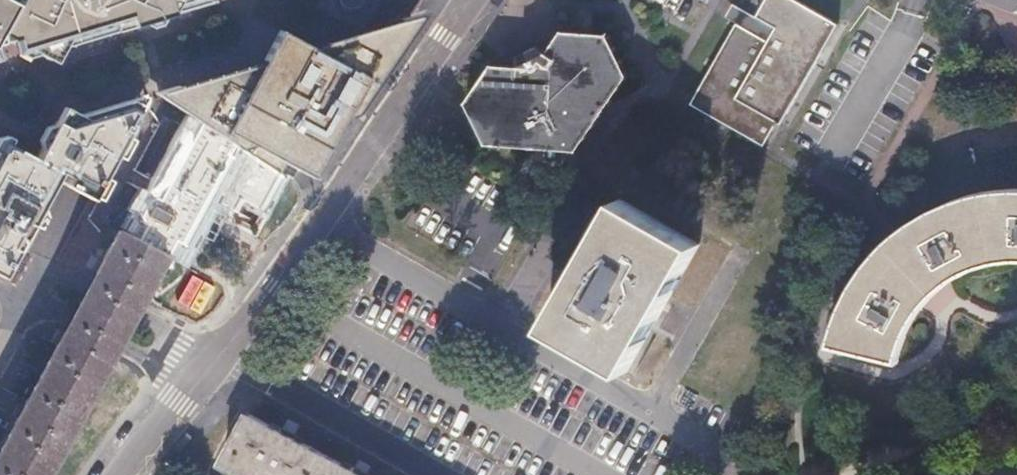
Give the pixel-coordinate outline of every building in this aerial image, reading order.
[(2,40),(38,59),(48,56),(47,52),(54,50),(55,54),(87,44),(79,39),(96,8),(82,0),(20,0),(15,8),(0,0),(0,43),(2,40)] [(96,8),(79,39),(87,44),(197,12),(215,6),(204,0),(82,0),(96,8)] [(739,21),(691,101),(765,146),(775,128),(829,49),(842,27),(798,0),(770,0),(760,16),(752,29),(739,21)] [(739,3),(731,16),(739,21),(752,29),(760,16),(739,3)] [(184,112),(193,118),(211,129),(280,175),(287,164),(312,179),(350,109),(386,62),(391,53),(393,47),(391,40),(388,36),(377,29),(311,49),(265,62),(190,83),(188,87),(184,85),(157,93),(157,94),(180,109),(184,112)] [(311,49),(281,31),(265,62),(311,49)] [(506,70),(484,68),(461,109),(482,148),(571,156),(615,79),(594,40),(548,35),(537,55),(528,49),(518,54),(507,59),(506,70)] [(145,109),(150,99),(131,105),(145,109)] [(27,225),(35,229),(64,176),(70,180),(66,188),(93,203),(134,128),(145,109),(131,105),(57,127),(38,163),(4,146),(0,154),(2,160),(0,166),(0,277),(8,281),(21,255),(13,251),(27,225)] [(211,129),(193,118),(149,199),(142,203),(133,218),(135,225),(129,236),(140,242),(211,129)] [(280,175),(211,129),(140,242),(164,256),(180,265),(214,203),(237,215),(244,202),(263,212),(282,177),(280,175)] [(908,221),(899,228),(888,237),(880,243),(874,250),(867,258),(858,270),(851,280),(841,298),(831,323),(839,326),(836,338),(882,349),(885,339),(890,340),(893,333),(898,322),(905,309),(914,298),(924,287),(934,279),(942,272),(953,266),(964,261),(976,257),(988,254),(1001,252),(1016,252),(1016,189),(1002,189),(986,191),(972,194),(957,198),(944,202),(929,209),(919,214),(908,221)] [(618,199),(596,238),(546,328),(623,372),(696,245),(618,199)] [(35,229),(27,225),(13,251),(21,255),(35,229)] [(129,236),(120,231),(106,256),(93,281),(138,305),(164,256),(140,242),(129,236)] [(138,305),(93,281),(87,292),(74,317),(62,338),(107,362),(118,342),(132,315),(138,305)] [(62,338),(40,380),(16,425),(0,456),(0,474),(47,474),(107,362),(62,338)] [(225,466),(243,474),(360,474),(251,416),(225,466)]
